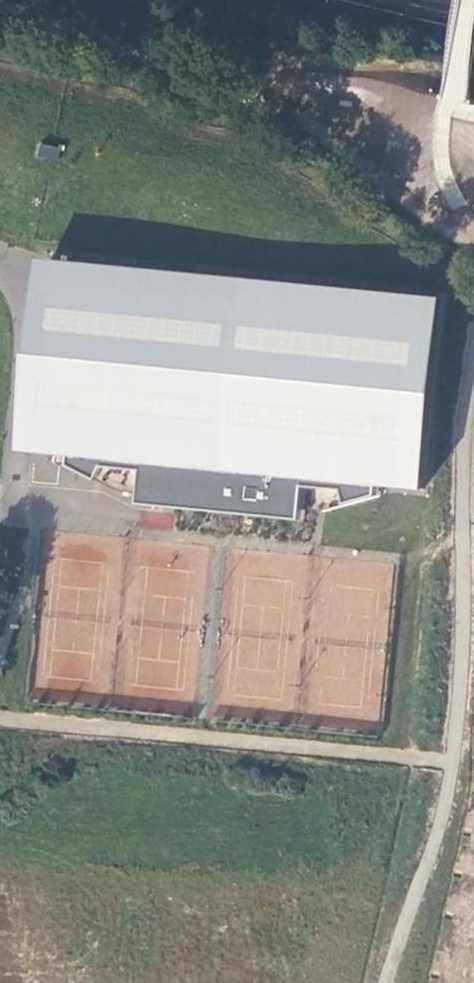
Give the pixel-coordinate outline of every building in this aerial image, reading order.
[(442,298),(49,260),(31,452),(73,456),(72,466),(123,492),(143,494),(142,505),(305,521),(306,510),(326,512),(381,496),(382,485),(424,489),(442,298)]
